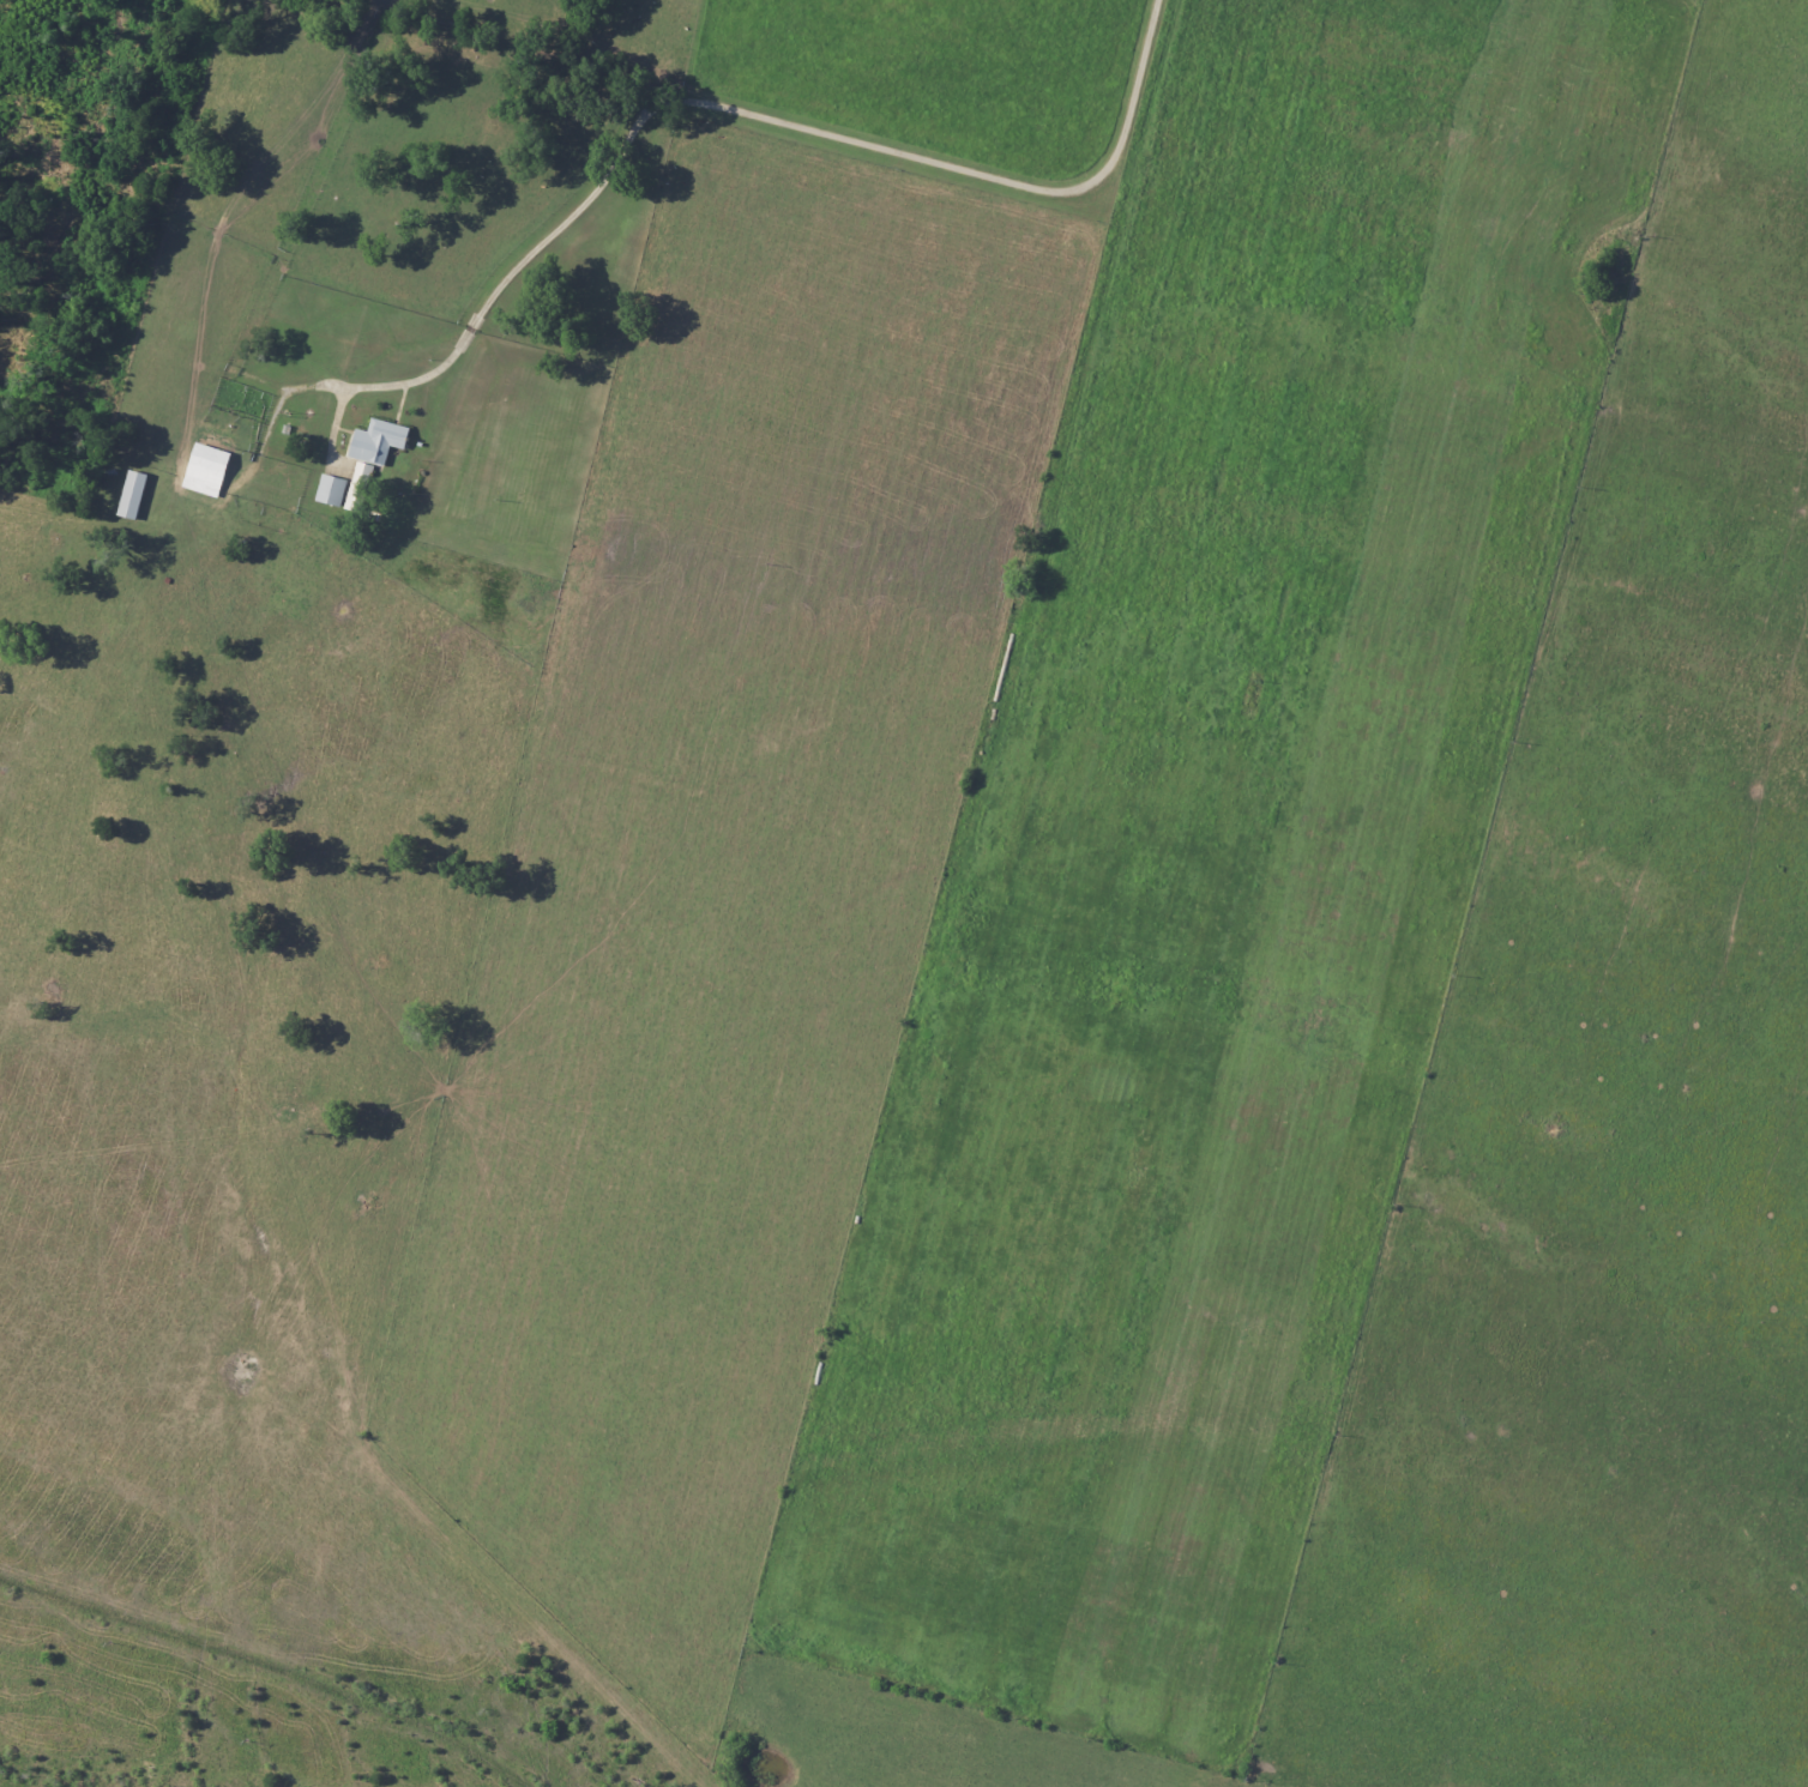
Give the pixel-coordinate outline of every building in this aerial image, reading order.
[(183,486),(218,494),(228,452),(194,443),(183,486)] [(146,473),(126,470),(118,516),(137,520),(146,473)] [(347,479),(321,474),(316,502),(342,507),(347,479)]
